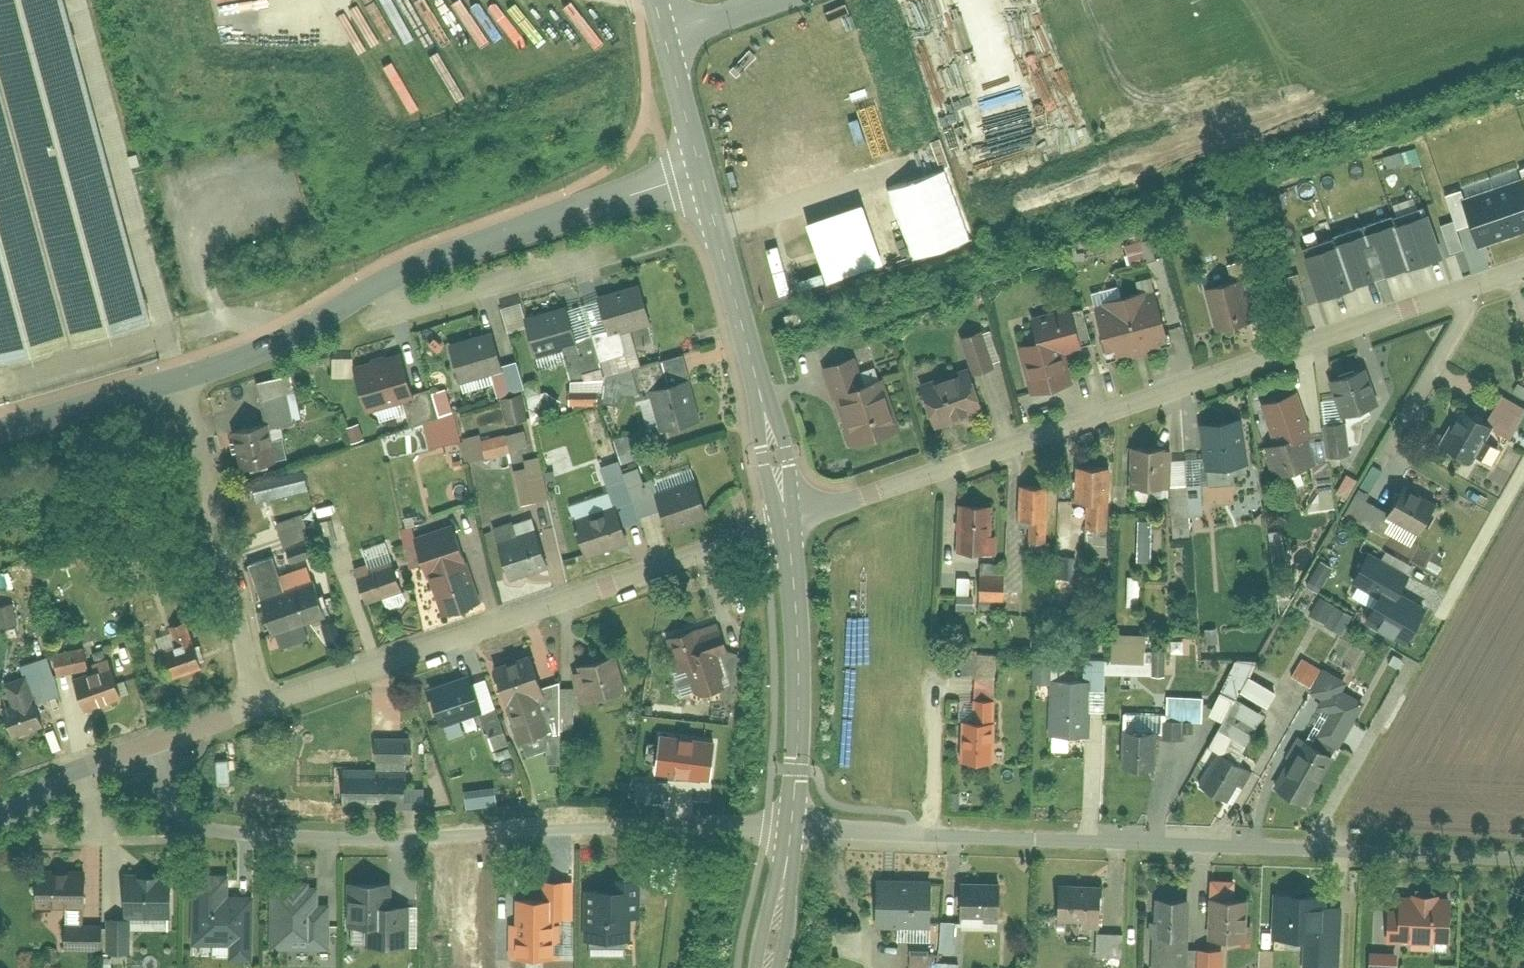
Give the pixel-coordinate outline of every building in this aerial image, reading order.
[(150,325),(62,0),(0,0),(0,365),(150,325)] [(1509,232),(1523,226),(1523,169),(1519,171),(1517,167),(1489,176),(1509,232)] [(944,168),(887,188),(911,258),(968,239),(944,168)] [(1475,244),(1509,232),(1489,176),(1460,187),(1462,191),(1444,197),(1453,221),(1456,230),(1469,226),(1475,244)] [(861,203),(803,221),(823,281),(880,262),(861,203)] [(1407,266),(1440,255),(1423,205),(1390,217),(1406,264),(1407,266)] [(1390,217),(1355,229),(1372,276),(1406,264),(1390,217)] [(1449,253),(1462,248),(1456,230),(1453,221),(1440,226),(1449,253)] [(1349,284),(1372,276),(1355,229),(1333,237),(1349,284)] [(1319,294),(1349,284),(1333,237),(1303,247),(1319,294)] [(1143,245),(1148,265),(1165,261),(1160,241),(1143,245)] [(1292,307),(1305,303),(1297,275),(1284,278),(1292,307)] [(1240,280),(1207,288),(1218,329),(1251,320),(1240,280)] [(1153,303),(1142,307),(1137,293),(1102,304),(1107,319),(1098,321),(1111,361),(1166,344),(1153,303)] [(599,305),(608,337),(631,331),(650,326),(642,294),(599,305)] [(522,325),(532,359),(566,349),(571,366),(598,358),(593,341),(583,310),(569,315),(568,311),(522,325)] [(1020,342),(1035,392),(1067,383),(1058,352),(1084,344),(1074,312),(1041,322),(1044,335),(1020,342)] [(631,331),(608,337),(593,341),(598,358),(603,380),(632,372),(641,370),(631,331)] [(992,369),(980,333),(960,340),(973,376),(992,369)] [(493,336),(447,349),(458,388),(491,379),(498,402),(519,396),(524,395),(516,366),(502,370),(493,336)] [(429,392),(416,396),(404,359),(352,375),(365,416),(402,404),(410,430),(438,421),(429,392)] [(839,414),(850,450),(894,436),(877,383),(860,388),(852,362),(825,370),(839,415),(839,414)] [(670,390),(663,364),(641,370),(632,372),(639,398),(648,395),(660,438),(702,426),(690,384),(679,387),(670,390)] [(1364,368),(1332,380),(1349,426),(1381,414),(1364,368)] [(919,387),(933,426),(981,408),(967,370),(919,387)] [(265,427),(235,433),(243,474),(288,465),(281,433),(300,429),(290,378),(257,384),(265,427)] [(572,390),(571,409),(600,411),(602,392),(572,390)] [(1312,464),(1302,435),(1310,432),(1296,392),(1264,404),(1278,440),(1268,444),(1280,476),(1312,464)] [(537,411),(552,420),(561,404),(546,395),(537,411)] [(1502,395),(1486,423),(1512,437),(1523,415),(1523,408),(1502,395)] [(498,402),(505,426),(527,420),(519,396),(498,402)] [(1460,409),(1441,443),(1469,459),(1489,426),(1460,409)] [(1199,425),(1206,473),(1248,467),(1241,419),(1199,425)] [(428,430),(434,454),(458,449),(452,424),(428,430)] [(1325,427),(1330,455),(1346,452),(1342,425),(1325,427)] [(344,430),(350,448),(366,444),(360,426),(344,430)] [(381,440),(387,455),(409,447),(404,432),(381,440)] [(515,454),(530,452),(527,432),(512,434),(515,454)] [(467,442),(472,464),(507,456),(502,434),(467,442)] [(627,438),(614,443),(621,467),(646,460),(642,446),(627,438)] [(1131,451),(1130,488),(1167,489),(1168,452),(1131,451)] [(525,472),(514,475),(522,508),(549,501),(539,460),(523,464),(525,472)] [(1375,463),(1362,483),(1374,490),(1386,470),(1375,463)] [(620,510),(624,524),(638,519),(633,504),(625,479),(621,467),(599,473),(607,495),(589,501),(595,518),(620,510)] [(1076,503),(1088,503),(1088,532),(1108,532),(1108,503),(1109,468),(1076,468),(1076,503)] [(638,475),(625,479),(633,504),(654,497),(667,536),(707,523),(691,471),(650,484),(652,488),(643,490),(638,475)] [(1315,484),(1318,508),(1334,506),(1331,482),(1315,484)] [(1021,486),(1020,524),(1047,524),(1047,486),(1021,486)] [(1172,490),(1176,543),(1204,541),(1200,488),(1172,490)] [(1419,525),(1429,506),(1395,489),(1385,507),(1357,492),(1344,516),(1407,549),(1419,525)] [(980,562),(1002,562),(1003,534),(989,534),(990,508),(960,507),(960,553),(980,553),(980,562)] [(573,525),(583,559),(631,545),(624,524),(620,510),(595,518),(573,525)] [(279,525),(291,564),(314,557),(302,518),(279,525)] [(1139,525),(1137,562),(1157,563),(1159,526),(1139,525)] [(1029,527),(1031,546),(1045,545),(1043,526),(1029,527)] [(490,533),(504,581),(546,568),(536,534),(516,539),(512,527),(490,533)] [(1288,532),(1268,534),(1270,559),(1290,558),(1288,532)] [(414,546),(439,616),(475,603),(450,533),(414,546)] [(394,563),(390,565),(383,545),(365,552),(373,571),(354,579),(364,603),(404,588),(394,563)] [(1368,555),(1355,581),(1381,595),(1366,623),(1406,644),(1425,608),(1399,594),(1408,576),(1368,555)] [(275,560),(248,570),(259,601),(286,592),(275,560)] [(1320,561),(1306,585),(1318,592),(1332,568),(1320,561)] [(980,577),(979,599),(1004,600),(1004,578),(980,577)] [(956,579),(956,597),(968,597),(968,579),(956,579)] [(259,601),(271,637),(326,618),(313,583),(286,592),(259,601)] [(1320,597),(1310,615),(1341,633),(1351,615),(1320,597)] [(0,611),(0,627),(3,634),(18,628),(11,607),(0,611)] [(171,638),(155,643),(168,683),(202,673),(187,626),(170,632),(171,638)] [(720,689),(711,661),(724,657),(718,637),(692,645),(689,634),(664,641),(674,673),(687,669),(695,697),(720,689)] [(1110,638),(1111,664),(1146,663),(1146,637),(1110,638)] [(83,645),(52,652),(57,677),(88,671),(83,645)] [(959,652),(958,676),(995,677),(996,654),(959,652)] [(608,656),(573,665),(583,705),(618,696),(608,656)] [(1051,686),(1049,738),(1089,740),(1092,686),(1102,687),(1103,661),(1037,658),(1036,685),(1051,686)] [(545,736),(535,699),(543,697),(533,660),(493,671),(502,707),(506,706),(517,744),(545,736)] [(109,668),(70,681),(82,718),(121,705),(109,668)] [(1315,711),(1327,717),(1317,734),(1345,749),(1366,710),(1346,699),(1351,690),(1322,675),(1312,694),(1321,699),(1315,711)] [(427,694),(439,729),(484,713),(471,678),(427,694)] [(13,741),(43,732),(27,680),(2,687),(9,710),(0,713),(0,715),(8,742),(13,741)] [(552,732),(574,732),(573,692),(551,692),(552,732)] [(1202,699),(1168,699),(1168,719),(1202,719),(1202,699)] [(1235,702),(1219,732),(1245,746),(1261,717),(1235,702)] [(1122,717),(1120,774),(1156,775),(1159,719),(1122,717)] [(1166,741),(1182,741),(1181,722),(1166,722),(1166,741)] [(959,724),(958,763),(992,763),(992,724),(959,724)] [(256,740),(260,751),(276,746),(272,734),(256,740)] [(715,741),(661,734),(656,771),(710,778),(715,741)] [(342,809),(405,809),(405,766),(413,766),(413,742),(380,742),(380,777),(342,777),(342,809)] [(1297,744),(1272,791),(1305,809),(1330,762),(1297,744)] [(1216,755),(1197,790),(1224,805),(1243,770),(1216,755)] [(84,876),(31,875),(30,910),(64,911),(63,952),(100,953),(101,928),(82,927),(84,876)] [(251,879),(190,880),(191,949),(228,948),(228,964),(252,964),(251,891),(251,879)] [(928,944),(928,928),(936,928),(937,883),(873,882),(872,927),(896,928),(896,943),(928,944)] [(1208,898),(1208,938),(1248,938),(1248,924),(1245,924),(1245,898),(1233,898),(1233,883),(1211,882),(1211,898),(1208,898)] [(386,884),(345,884),(345,928),(364,928),(364,950),(410,950),(409,908),(387,909),(386,884)] [(170,886),(123,886),(124,921),(108,921),(109,962),(129,962),(128,924),(171,923),(170,886)] [(1004,889),(957,888),(956,923),(1004,924),(1004,889)] [(1059,888),(1058,925),(1105,926),(1106,889),(1059,888)] [(626,891),(584,891),(584,945),(626,945),(626,891)] [(314,892),(270,892),(270,955),(329,955),(329,911),(314,911),(314,892)] [(1322,897),(1278,895),(1276,936),(1320,938),(1322,897)] [(1448,901),(1400,898),(1398,935),(1446,938),(1448,901)] [(1151,967),(1187,967),(1189,905),(1152,904),(1151,967)] [(959,932),(937,932),(937,967),(959,967),(959,932)] [(1096,935),(1096,959),(1124,959),(1124,935),(1096,935)] [(914,967),(932,967),(932,953),(915,952),(914,967)] [(1195,967),(1220,967),(1220,953),(1195,953),(1195,967)]
